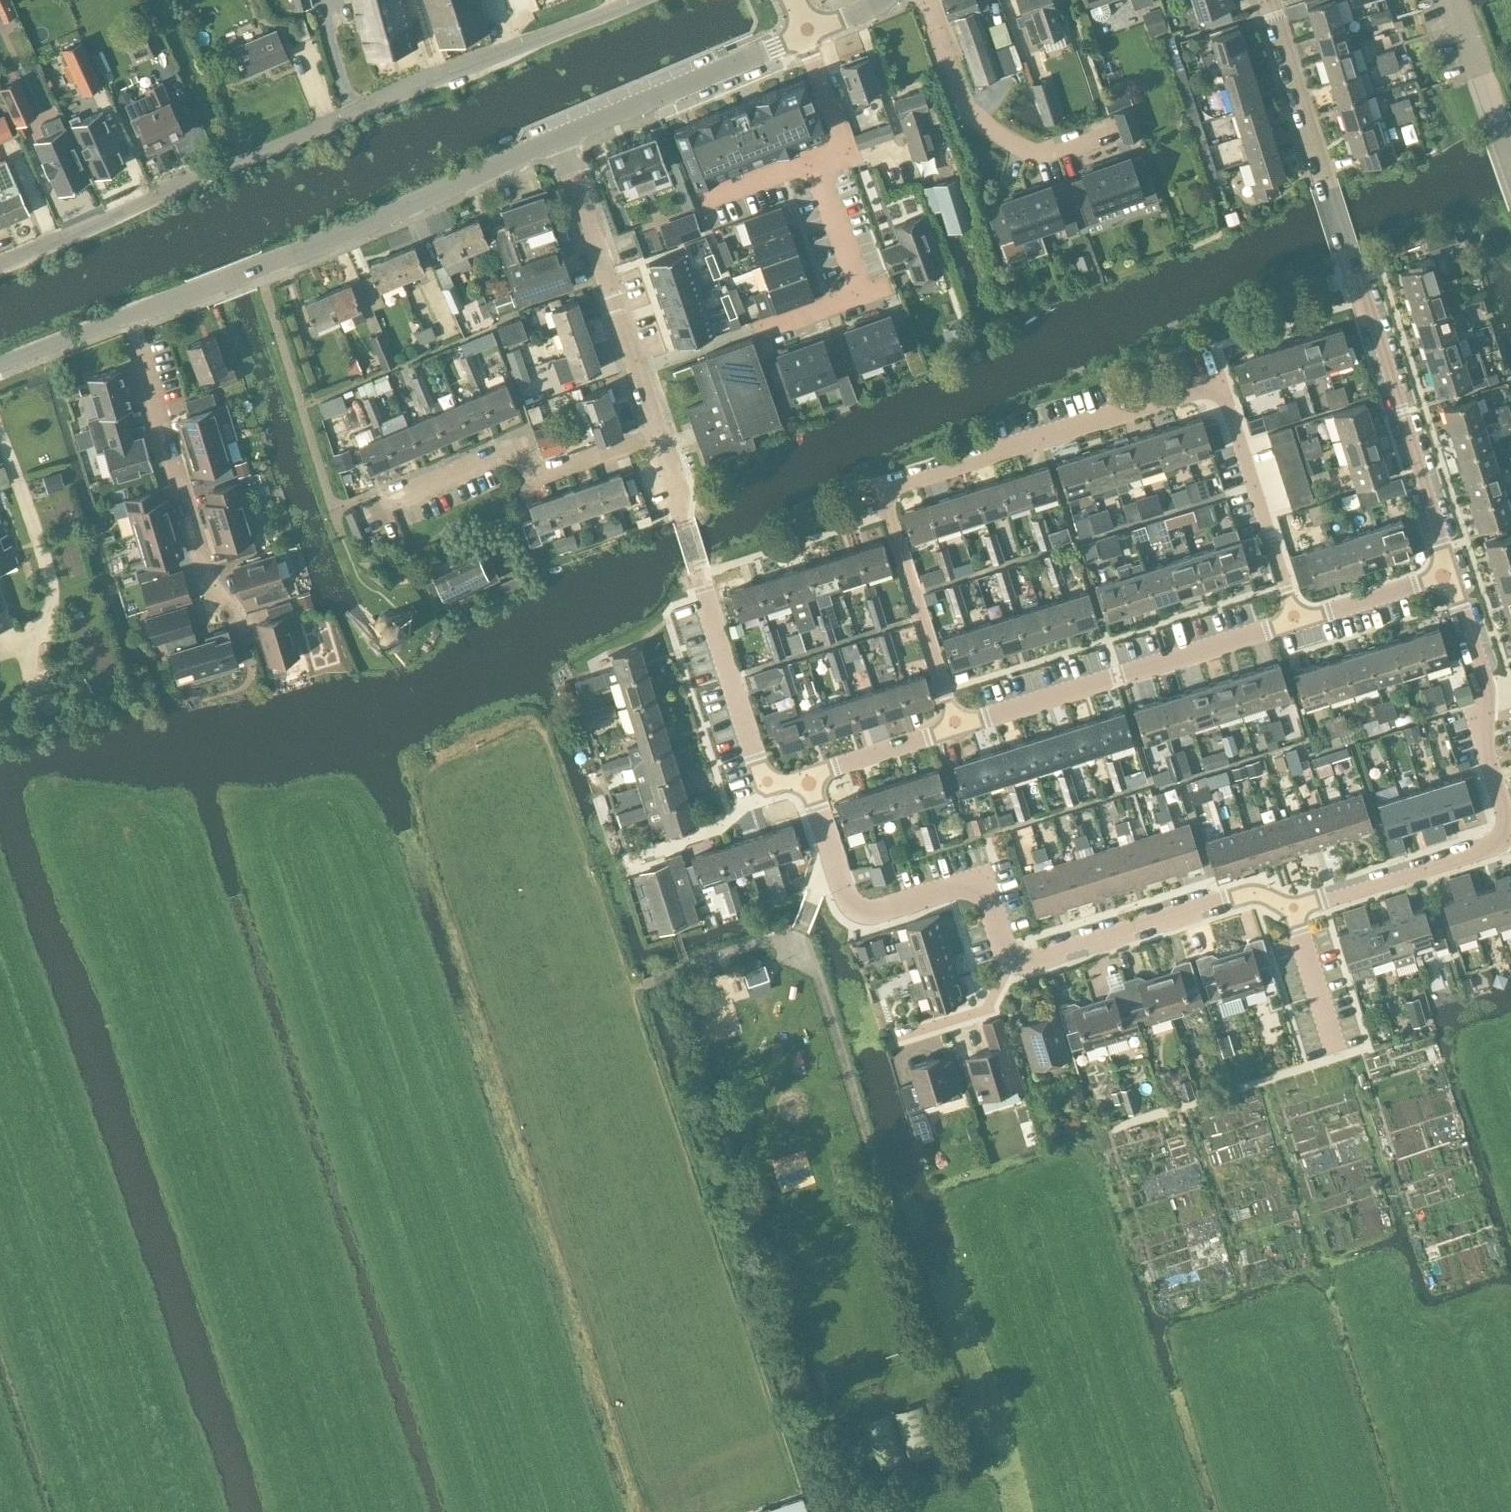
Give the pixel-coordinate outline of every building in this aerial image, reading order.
[(3,21),(16,15),(9,0),(0,0),(0,16),(3,21)] [(294,12),(311,7),(309,0),(291,0),(294,12)] [(363,35),(411,23),(405,0),(353,0),(363,35)] [(433,22),(480,7),(478,0),(426,0),(433,22)] [(948,19),(951,17),(953,17),(975,9),(976,10),(980,9),(977,0),(942,0),(948,19)] [(980,9),(989,5),(988,0),(977,0),(980,9)] [(1024,14),(1019,15),(1021,22),(1026,21),(1033,41),(1063,31),(1053,0),(1019,0),(1024,14)] [(1088,5),(1090,5),(1094,14),(1097,17),(1100,18),(1104,17),(1107,16),(1109,12),(1111,8),(1108,0),(1086,0),(1088,5)] [(1135,8),(1155,1),(1154,0),(1132,0),(1135,8)] [(1200,14),(1201,14),(1228,5),(1233,4),(1232,0),(1195,0),(1200,14)] [(1305,1),(1315,31),(1343,22),(1336,0),(1308,0),(1305,1)] [(1228,5),(1201,14),(1205,27),(1232,19),(1228,5)] [(480,7),(433,22),(440,44),(487,29),(480,7)] [(1147,12),(1155,34),(1168,29),(1161,7),(1151,11),(1147,12)] [(1381,10),(1378,11),(1381,19),(1382,21),(1382,22),(1393,18),(1389,7),(1381,10)] [(975,9),(953,17),(977,82),(999,74),(975,9)] [(310,37),(303,18),(293,21),(300,41),(310,37)] [(1322,55),(1351,46),(1343,22),(1315,31),(1322,55)] [(411,23),(363,35),(368,56),(416,44),(411,23)] [(136,36),(146,58),(161,50),(151,28),(136,36)] [(1216,52),(1200,57),(1203,66),(1219,61),(1248,52),(1240,28),(1225,33),(1211,37),(1216,52)] [(245,74),(287,57),(276,30),(233,48),(245,74)] [(1175,75),(1185,72),(1173,33),(1163,36),(1175,75)] [(63,50),(82,93),(101,85),(81,41),(63,50)] [(1330,79),(1359,70),(1351,46),(1322,55),(1330,79)] [(1378,64),(1396,58),(1393,49),(1375,55),(1378,64)] [(1227,86),(1255,77),(1248,52),(1219,61),(1227,86)] [(855,61),(843,66),(857,106),(871,101),(868,92),(879,88),(868,56),(865,57),(863,55),(855,58),(855,61)] [(1400,69),(1396,58),(1378,64),(1381,75),(1400,69)] [(1366,94),(1359,70),(1330,79),(1338,103),(1366,94)] [(1182,100),(1192,97),(1185,72),(1175,75),(1182,100)] [(126,74),(112,80),(118,92),(131,86),(126,74)] [(1234,110),(1263,101),(1255,77),(1227,86),(1234,110)] [(0,87),(17,124),(35,115),(19,78),(0,87)] [(1034,83),(1042,106),(1058,101),(1050,78),(1034,83)] [(798,142),(798,141),(824,131),(816,108),(814,109),(803,79),(777,89),(777,88),(754,97),(755,98),(744,102),(744,101),(732,105),(733,106),(719,112),(718,111),(696,119),(696,121),(674,129),(695,183),(717,174),(717,173),(747,161),(749,165),(785,152),(784,148),(798,142)] [(138,116),(130,119),(137,133),(139,131),(147,147),(150,146),(153,151),(170,143),(167,138),(183,130),(161,83),(146,90),(154,108),(138,116)] [(928,106),(923,89),(895,98),(913,157),(939,149),(932,123),(926,107),(928,106)] [(1374,118),(1366,94),(1338,103),(1345,127),(1374,118)] [(1190,124),(1200,121),(1192,97),(1182,100),(1190,124)] [(1392,112),(1411,106),(1408,97),(1389,103),(1392,112)] [(1242,135),(1271,126),(1263,101),(1234,110),(1242,135)] [(928,106),(926,107),(932,123),(942,120),(937,103),(928,106)] [(1132,105),(1113,112),(1118,127),(1137,120),(1132,105)] [(1414,116),(1411,106),(1392,112),(1396,122),(1414,116)] [(125,162),(103,113),(102,111),(81,120),(78,114),(70,118),(96,176),(125,162)] [(13,136),(5,115),(0,117),(0,141),(13,136)] [(1374,118),(1345,127),(1353,151),(1359,150),(1364,166),(1396,156),(1391,139),(1384,116),(1374,119),(1374,118)] [(1205,137),(1200,121),(1190,124),(1195,140),(1205,137)] [(880,125),(872,128),(876,142),(885,139),(895,136),(890,122),(880,125)] [(1249,159),(1278,150),(1271,126),(1242,135),(1249,159)] [(51,174),(59,192),(89,179),(65,128),(36,141),(44,159),(43,160),(50,174),(51,174)] [(655,134),(606,152),(611,166),(606,168),(611,183),(617,181),(618,184),(634,178),(639,192),(655,186),(650,173),(667,167),(655,134)] [(1278,150),(1249,159),(1257,183),(1252,184),(1257,198),(1278,191),(1274,179),(1286,175),(1278,150)] [(1118,156),(1105,161),(1119,202),(1140,194),(1144,204),(1157,199),(1142,155),(1130,159),(1129,156),(1119,159),(1118,156)] [(1205,173),(1216,169),(1211,155),(1201,158),(1205,173)] [(4,223),(29,212),(5,157),(0,159),(0,213),(4,223)] [(1119,202),(1105,161),(1090,166),(1091,169),(1082,173),(1083,176),(1070,180),(1086,224),(1099,219),(1096,210),(1119,202)] [(1221,185),(1216,169),(1205,173),(1211,189),(1221,185)] [(959,176),(934,183),(921,187),(928,213),(942,209),(948,230),(974,222),(959,176)] [(1039,184),(1025,189),(1039,230),(1062,222),(1067,235),(1079,231),(1070,204),(1058,208),(1049,184),(1040,187),(1039,184)] [(1039,230),(1025,189),(1011,194),(1012,197),(1001,201),(1005,212),(992,217),(1005,256),(1020,251),(1016,238),(1039,230)] [(519,303),(574,284),(543,193),(502,207),(507,222),(493,227),(519,303)] [(744,219),(752,242),(789,229),(781,206),(744,219)] [(701,237),(693,212),(674,219),(682,244),(701,237)] [(909,264),(915,279),(941,270),(921,217),(896,226),(901,241),(883,248),(891,270),(909,264)] [(478,218),(456,227),(466,251),(489,242),(478,218)] [(466,251),(456,227),(433,237),(448,272),(470,264),(465,252),(466,251)] [(752,242),(760,265),(798,252),(789,229),(752,242)] [(1430,249),(1458,241),(1454,229),(1426,237),(1430,249)] [(717,242),(721,254),(729,250),(725,239),(717,242)] [(706,241),(702,241),(705,251),(711,248),(706,241)] [(392,254),(403,278),(425,268),(415,245),(392,254)] [(729,250),(721,254),(726,265),(733,262),(729,250)] [(1091,251),(1076,256),(1081,271),(1097,266),(1091,251)] [(676,252),(653,261),(659,275),(684,267),(676,252)] [(763,289),(764,290),(806,275),(798,252),(760,265),(768,287),(763,289)] [(380,288),(403,278),(392,254),(370,264),(380,288)] [(1440,286),(1442,290),(1458,284),(1456,277),(1439,282),(1432,257),(1409,264),(1410,268),(1400,271),(1408,296),(1440,286)] [(687,273),(662,282),(669,296),(692,288),(687,273)] [(814,298),(806,275),(764,290),(772,313),(814,298)] [(328,292),(338,316),(350,312),(355,323),(366,318),(351,283),(328,292)] [(464,306),(455,283),(442,288),(452,311),(464,306)] [(728,289),(732,301),(740,298),(735,286),(728,289)] [(1448,310),(1449,314),(1466,309),(1464,302),(1447,307),(1442,290),(1440,286),(1408,296),(1416,320),(1448,310)] [(316,326),(338,316),(328,292),(306,302),(316,326)] [(695,292),(671,301),(675,316),(702,307),(695,292)] [(510,293),(492,298),(497,313),(514,307),(510,293)] [(740,298),(732,301),(737,312),(744,309),(740,298)] [(552,307),(560,331),(585,322),(577,299),(552,307)] [(479,306),(484,319),(492,315),(487,302),(479,306)] [(733,310),(727,312),(732,320),(737,319),(733,310)] [(1455,331),(1449,314),(1448,310),(1416,320),(1423,345),(1456,335),(1457,338),(1473,333),(1471,326),(1455,331)] [(705,313),(678,322),(683,338),(711,328),(705,313)] [(878,314),(866,318),(880,359),(903,351),(902,350),(914,346),(909,332),(898,336),(889,313),(879,317),(878,314)] [(504,344),(528,335),(521,317),(498,325),(504,344)] [(837,344),(841,357),(842,358),(853,354),(858,367),(880,359),(866,318),(853,323),(854,326),(844,329),(848,340),(837,344)] [(593,345),(585,322),(560,331),(568,353),(593,345)] [(964,323),(950,328),(959,351),(973,346),(964,323)] [(431,325),(424,328),(429,341),(437,338),(431,325)] [(1341,327),(1317,334),(1328,367),(1352,360),(1341,327)] [(424,328),(415,332),(420,344),(429,341),(424,328)] [(382,331),(370,336),(384,368),(395,363),(382,331)] [(1313,372),(1328,367),(1317,334),(1293,342),(1303,375),(1305,382),(1315,379),(1313,372)] [(224,384),(238,379),(235,369),(228,371),(214,335),(187,345),(200,378),(218,371),(224,384)] [(1463,359),(1464,363),(1481,358),(1479,351),(1462,356),(1457,338),(1456,335),(1423,345),(1431,369),(1463,359)] [(706,358),(692,363),(705,401),(687,407),(707,463),(756,445),(750,430),(781,419),(752,337),(705,354),(706,358)] [(811,338),(798,342),(816,392),(850,380),(842,358),(841,357),(830,361),(822,337),(812,341),(811,338)] [(815,393),(816,392),(798,342),(786,347),(787,350),(777,353),(785,377),(774,381),(779,395),(790,391),(791,391),(812,383),(815,393)] [(1303,375),(1293,342),(1269,349),(1280,382),(1303,375)] [(593,345),(568,353),(576,377),(601,368),(593,345)] [(519,347),(507,352),(509,360),(522,355),(519,347)] [(1242,394),(1280,382),(1269,349),(1245,357),(1246,360),(1233,364),(1242,394)] [(460,358),(465,371),(477,367),(472,353),(460,358)] [(522,355),(509,360),(512,368),(525,363),(522,355)] [(348,360),(352,373),(361,369),(356,357),(348,360)] [(1470,380),(1464,363),(1463,359),(1431,369),(1439,394),(1471,384),(1472,387),(1488,382),(1486,375),(1470,380)] [(525,363),(512,368),(518,384),(531,379),(525,363)] [(465,371),(471,385),(483,381),(477,367),(465,371)] [(88,419),(93,435),(128,424),(124,410),(132,408),(120,368),(88,377),(99,416),(88,419)] [(411,378),(416,392),(428,387),(422,373),(411,378)] [(387,374),(373,380),(378,392),(392,386),(387,374)] [(506,383),(481,393),(492,418),(517,408),(506,383)] [(66,389),(69,399),(82,395),(79,385),(66,389)] [(362,399),(368,397),(363,385),(357,387),(362,399)] [(1343,385),(1334,388),(1339,405),(1348,402),(1343,385)] [(416,392),(422,406),(434,401),(428,387),(416,392)] [(590,419),(615,410),(607,387),(582,396),(590,419)] [(1334,388),(1324,391),(1330,408),(1339,405),(1334,388)] [(190,412),(217,403),(213,392),(187,400),(190,412)] [(467,428),(492,418),(481,393),(457,404),(467,428)] [(362,399),(368,412),(379,408),(374,394),(368,397),(362,399)] [(1450,432),(1483,422),(1475,397),(1442,408),(1450,432)] [(339,413),(332,398),(319,404),(326,419),(339,413)] [(1295,400),(1286,403),(1291,420),(1300,418),(1295,400)] [(1278,410),(1262,416),(1266,428),(1291,420),(1286,403),(1276,406),(1278,410)] [(1340,438),(1373,428),(1365,403),(1333,413),(1340,438)] [(443,439),(467,428),(457,404),(432,414),(443,439)] [(527,408),(532,423),(544,419),(539,404),(527,408)] [(1497,418),(1510,414),(1508,404),(1494,408),(1497,418)] [(191,415),(180,419),(184,430),(190,452),(225,442),(218,420),(215,408),(191,415)] [(368,412),(373,426),(385,421),(379,408),(368,412)] [(623,434),(615,410),(590,419),(598,442),(623,434)] [(418,449),(443,439),(432,414),(408,424),(418,449)] [(1510,414),(1497,418),(1500,427),(1510,424),(1510,415),(1510,414)] [(1177,425),(1187,458),(1225,446),(1217,422),(1204,426),(1201,418),(1177,425)] [(1491,447),(1483,422),(1450,432),(1458,457),(1491,447)] [(128,424),(93,435),(98,450),(104,449),(113,478),(153,466),(143,435),(132,438),(128,424)] [(394,459),(418,449),(408,424),(384,434),(394,459)] [(1172,463),(1187,458),(1177,425),(1153,433),(1164,465),(1167,474),(1175,471),(1172,463)] [(536,437),(549,433),(546,426),(534,430),(536,437)] [(1268,434),(1272,446),(1294,439),(1290,427),(1268,434)] [(1380,451),(1373,428),(1340,438),(1348,462),(1380,451)] [(549,433),(536,438),(539,446),(543,455),(565,446),(559,429),(549,433)] [(1139,473),(1164,465),(1153,433),(1129,440),(1139,473)] [(394,459),(384,434),(359,445),(369,470),(394,459)] [(1302,450),(1320,444),(1317,435),(1299,440),(1302,450)] [(1115,444),(1105,448),(1115,481),(1118,490),(1129,487),(1126,477),(1139,473),(1129,440),(1127,441),(1126,437),(1114,440),(1115,444)] [(1298,451),(1294,439),(1272,446),(1275,458),(1298,451)] [(231,463),(225,442),(190,452),(197,474),(208,471),(212,482),(235,475),(231,464),(231,463)] [(1323,454),(1320,444),(1302,450),(1305,459),(1323,454)] [(1498,470),(1491,447),(1458,457),(1465,481),(1498,470)] [(1101,485),(1115,481),(1105,448),(1081,455),(1091,488),(1094,495),(1103,492),(1101,485)] [(354,465),(349,450),(334,454),(339,469),(354,465)] [(1302,463),(1298,451),(1275,458),(1279,470),(1302,463)] [(1380,451),(1348,462),(1355,486),(1388,476),(1380,451)] [(1077,493),(1091,488),(1081,455),(1057,463),(1069,503),(1079,500),(1077,493)] [(234,465),(238,477),(251,474),(247,461),(234,465)] [(1279,470),(1283,482),(1305,475),(1302,463),(1279,470)] [(1049,465),(1024,473),(1032,500),(1057,493),(1049,465)] [(1330,477),(1327,469),(1310,474),(1312,483),(1330,477)] [(1505,494),(1498,470),(1465,481),(1473,504),(1505,494)] [(60,471),(51,474),(52,477),(56,490),(65,487),(60,471)] [(622,472),(598,480),(607,505),(630,497),(622,472)] [(1024,473),(1000,480),(1008,508),(1032,500),(1024,473)] [(1309,487),(1305,475),(1283,482),(1287,494),(1309,487)] [(1401,478),(1386,483),(1391,497),(1405,492),(1401,478)] [(1195,481),(1200,498),(1209,496),(1204,479),(1195,481)] [(607,505),(598,480),(575,488),(584,513),(607,505)] [(984,515),(1008,508),(1000,480),(976,488),(984,515)] [(1191,501),(1200,498),(1195,481),(1185,484),(1191,501)] [(212,503),(206,504),(213,526),(247,516),(240,494),(237,483),(209,491),(212,503)] [(1374,486),(1365,489),(1371,506),(1379,503),(1374,486)] [(1309,487),(1287,494),(1291,507),(1313,500),(1309,487)] [(584,513),(575,488),(552,496),(561,521),(584,513)] [(960,523),(984,515),(976,488),(951,495),(960,523)] [(1365,489),(1356,492),(1361,509),(1371,506),(1365,489)] [(157,490),(128,499),(132,510),(138,532),(173,522),(166,500),(161,501),(157,490)] [(1147,496),(1152,513),(1161,510),(1156,494),(1147,496)] [(1473,504),(1480,529),(1510,520),(1510,512),(1505,494),(1473,504)] [(935,530),(960,523),(951,495),(927,503),(935,530)] [(561,521),(552,496),(529,504),(538,529),(561,521)] [(1143,516),(1152,513),(1147,496),(1137,499),(1143,516)] [(1326,501),(1318,504),(1323,521),(1332,518),(1326,501)] [(935,530),(927,503),(903,510),(911,538),(935,530)] [(1203,507),(1208,524),(1217,521),(1211,504),(1203,507)] [(1318,504),(1308,507),(1313,524),(1323,521),(1318,504)] [(1199,527),(1208,524),(1203,507),(1193,510),(1199,527)] [(1099,512),(1104,529),(1112,526),(1107,509),(1099,512)] [(1079,536),(1104,529),(1099,512),(1074,520),(1079,536)] [(16,564),(11,548),(5,551),(1,540),(7,536),(0,516),(0,570),(16,564)] [(247,516),(213,526),(219,548),(231,545),(234,556),(257,549),(254,538),(247,516)] [(1047,531),(1042,517),(1032,521),(1036,534),(1047,531)] [(619,518),(612,520),(616,534),(623,531),(619,518)] [(1163,519),(1155,522),(1160,539),(1169,536),(1163,519)] [(616,534),(612,520),(603,523),(607,536),(616,534)] [(1377,527),(1387,559),(1412,552),(1401,520),(1377,527)] [(173,522),(138,532),(145,554),(149,565),(172,558),(183,555),(179,543),(173,522)] [(1151,542),(1160,539),(1155,522),(1145,525),(1151,542)] [(1363,567),(1387,559),(1377,527),(1353,535),(1363,567)] [(1051,546),(1047,531),(1036,534),(1041,549),(1051,546)] [(573,533),(566,536),(571,549),(578,547),(573,533)] [(998,546),(994,533),(984,536),(988,550),(998,546)] [(1115,534),(1107,537),(1112,554),(1121,551),(1115,534)] [(1510,561),(1510,534),(1485,542),(1493,567),(1510,561)] [(1339,575),(1363,567),(1353,535),(1329,542),(1339,575)] [(571,549),(566,536),(553,540),(557,554),(571,549)] [(1240,540),(1215,547),(1226,579),(1250,572),(1248,563),(1263,559),(1256,536),(1240,540)] [(1102,557),(1112,554),(1107,537),(1097,540),(1102,557)] [(858,549),(866,575),(892,567),(884,541),(858,549)] [(1315,582),(1339,575),(1329,542),(1290,555),(1299,585),(1315,580),(1315,582)] [(1003,560),(998,546),(988,550),(993,564),(1003,560)] [(1202,587),(1226,579),(1215,547),(1192,555),(1202,587)] [(946,548),(936,551),(940,565),(950,561),(946,548)] [(866,575),(858,549),(832,557),(841,583),(866,575)] [(1054,553),(1044,556),(1048,570),(1058,566),(1054,553)] [(1178,594),(1202,587),(1192,555),(1168,562),(1178,594)] [(266,600),(289,593),(285,581),(284,581),(276,556),(236,568),(243,594),(263,588),(266,600)] [(463,564),(435,578),(439,588),(432,591),(439,605),(460,595),(458,591),(473,584),(474,587),(489,581),(478,556),(463,564)] [(832,557),(807,565),(815,591),(819,604),(832,600),(827,587),(841,583),(832,557)] [(950,561),(940,565),(944,579),(955,575),(950,561)] [(1510,588),(1510,561),(1493,567),(1500,591),(1510,588)] [(1154,602),(1178,594),(1168,562),(1143,570),(1154,602)] [(806,594),(815,591),(807,565),(782,573),(790,599),(800,630),(815,625),(806,594)] [(151,609),(192,597),(184,571),(165,577),(161,566),(138,573),(142,584),(144,584),(151,609)] [(1058,566),(1048,570),(1053,584),(1063,581),(1058,566)] [(1006,569),(995,572),(999,585),(1010,582),(1006,569)] [(1154,602),(1143,570),(1119,577),(1129,609),(1154,602)] [(765,607),(790,599),(782,573),(756,581),(765,607)] [(1105,617),(1129,609),(1119,577),(1095,585),(1105,617)] [(765,607),(756,581),(731,589),(739,615),(765,607)] [(1010,582),(999,585),(1003,600),(1015,596),(1010,582)] [(957,584),(947,587),(951,600),(961,597),(957,584)] [(13,624),(0,585),(0,628),(13,624)] [(1500,591),(1508,615),(1510,614),(1510,588),(1500,591)] [(937,600),(934,591),(924,594),(927,604),(937,600)] [(1088,591),(1063,598),(1072,627),(1097,619),(1088,591)] [(297,597),(301,610),(314,606),(310,593),(297,597)] [(867,599),(871,613),(881,610),(877,596),(867,599)] [(961,597),(951,600),(955,615),(966,611),(961,597)] [(1072,627),(1063,598),(1039,606),(1048,634),(1072,627)] [(286,615),(295,612),(291,600),(268,607),(272,619),(260,622),(272,663),(298,655),(286,615)] [(188,605),(147,617),(155,643),(167,639),(176,672),(193,667),(196,676),(240,663),(229,628),(215,632),(216,636),(198,642),(194,631),(195,630),(188,605)] [(1039,606),(1015,613),(1024,642),(1048,634),(1039,606)] [(817,614),(822,629),(832,625),(839,623),(834,609),(822,613),(817,614)] [(871,613),(876,627),(886,624),(881,610),(871,613)] [(402,636),(404,631),(403,622),(401,618),(399,616),(395,614),(391,612),(386,612),(380,614),(376,617),(372,622),(371,628),(373,635),(376,641),(381,644),(388,645),(393,644),(398,641),(402,636)] [(1024,642),(1015,613),(990,621),(999,649),(1024,642)] [(999,649),(990,621),(966,628),(975,657),(999,649)] [(728,626),(732,638),(745,634),(741,622),(728,626)] [(836,639),(832,625),(822,629),(826,642),(836,639)] [(1414,635),(1424,668),(1449,660),(1448,659),(1441,635),(1439,627),(1414,635)] [(765,631),(769,645),(780,641),(776,628),(765,631)] [(975,657),(966,628),(942,636),(950,665),(975,657)] [(1454,631),(1441,635),(1448,659),(1461,655),(1454,631)] [(786,636),(792,653),(805,649),(799,632),(786,636)] [(888,632),(878,635),(882,648),(892,645),(888,632)] [(1400,675),(1424,668),(1414,635),(1390,643),(1400,675)] [(769,645),(774,659),(785,656),(780,641),(769,645)] [(1376,683),(1400,675),(1390,643),(1366,650),(1376,683)] [(616,667),(583,679),(587,690),(621,679),(646,671),(638,645),(612,653),(616,667)] [(892,645),(882,648),(886,662),(897,659),(892,645)] [(838,648),(827,651),(831,665),(842,661),(838,648)] [(1352,690),(1376,683),(1366,650),(1342,657),(1352,690)] [(1342,657),(1318,665),(1328,698),(1352,690),(1342,657)] [(842,661),(831,665),(836,679),(846,676),(842,661)] [(1254,670),(1264,703),(1289,695),(1279,662),(1254,670)] [(787,664),(776,667),(780,680),(791,677),(787,664)] [(1303,705),(1328,698),(1318,665),(1293,673),(1303,705)] [(1240,710),(1264,703),(1254,670),(1230,678),(1240,710)] [(654,696),(646,671),(621,679),(628,704),(654,696)] [(900,682),(908,707),(933,699),(925,674),(900,682)] [(791,677),(780,680),(785,695),(795,692),(791,677)] [(1216,718),(1240,710),(1230,678),(1206,685),(1216,718)] [(804,682),(808,695),(816,693),(812,680),(804,682)] [(568,681),(557,685),(557,686),(558,689),(561,699),(570,696),(574,695),(569,681),(568,681)] [(882,715),(908,707),(900,682),(874,690),(882,715)] [(1430,686),(1436,703),(1444,701),(1439,684),(1430,686)] [(1463,694),(1455,697),(1458,705),(1473,700),(1468,684),(1460,686),(1463,694)] [(1192,726),(1216,718),(1206,685),(1182,693),(1192,726)] [(1426,706),(1436,703),(1430,686),(1421,689),(1426,706)] [(857,723),(882,715),(874,690),(849,698),(857,723)] [(1158,701),(1168,733),(1192,726),(1182,693),(1158,701)] [(662,721),(654,696),(628,704),(636,729),(662,721)] [(823,706),(831,731),(857,723),(849,698),(823,706)] [(1382,701),(1388,718),(1396,716),(1391,699),(1382,701)] [(1144,741),(1168,733),(1158,701),(1134,708),(1144,741)] [(1378,722),(1388,718),(1382,701),(1372,704),(1378,722)] [(600,708),(603,718),(616,714),(613,704),(600,708)] [(780,747),(806,739),(795,704),(763,714),(770,734),(775,732),(780,747)] [(831,731),(823,706),(799,714),(795,704),(806,739),(831,731)] [(588,723),(603,718),(600,708),(585,713),(588,723)] [(1100,719),(1108,746),(1133,738),(1124,711),(1100,719)] [(1334,716),(1339,733),(1348,731),(1343,714),(1334,716)] [(1330,737),(1339,733),(1334,716),(1324,719),(1330,737)] [(1084,753),(1108,746),(1100,719),(1075,726),(1084,753)] [(1270,722),(1276,739),(1284,736),(1279,719),(1270,722)] [(641,743),(628,747),(629,753),(631,759),(644,754),(644,755),(670,746),(662,721),(636,729),(641,743)] [(1266,742),(1276,739),(1270,722),(1261,725),(1266,742)] [(1418,724),(1403,728),(1408,743),(1422,739),(1418,724)] [(1060,761),(1084,753),(1075,726),(1051,734),(1060,761)] [(1035,768),(1060,761),(1051,734),(1027,741),(1035,768)] [(1227,753),(1236,751),(1231,734),(1222,737),(1227,753)] [(1027,741),(1003,749),(1011,776),(1035,768),(1027,741)] [(670,746),(644,755),(652,779),(678,771),(670,746)] [(1347,747),(1328,753),(1331,761),(1350,755),(1347,747)] [(1296,748),(1284,752),(1291,774),(1303,770),(1296,748)] [(987,783),(1011,776),(1003,749),(979,756),(987,783)] [(1174,752),(1181,776),(1191,773),(1183,749),(1174,752)] [(1229,762),(1225,749),(1202,756),(1206,769),(1229,762)] [(1172,779),(1181,776),(1174,752),(1165,755),(1172,779)] [(615,758),(618,769),(633,764),(631,759),(629,753),(615,758)] [(1328,753),(1311,758),(1314,766),(1331,761),(1328,753)] [(1286,767),(1282,755),(1273,758),(1277,770),(1286,767)] [(987,783),(979,756),(954,764),(963,791),(987,783)] [(604,773),(618,769),(615,758),(600,762),(604,773)] [(1111,775),(1121,771),(1117,758),(1107,761),(1111,775)] [(1259,760),(1245,764),(1248,772),(1249,775),(1249,777),(1263,773),(1259,760)] [(1245,764),(1230,768),(1233,779),(1249,775),(1248,772),(1245,764)] [(938,769),(912,777),(920,802),(946,794),(938,769)] [(678,771),(652,779),(656,793),(643,797),(645,804),(647,809),(686,797),(678,771)] [(1121,771),(1111,775),(1115,789),(1125,786),(1121,771)] [(1063,790),(1073,787),(1069,773),(1059,776),(1063,790)] [(1462,776),(1441,782),(1451,815),(1462,811),(1464,818),(1474,815),(1471,803),(1481,800),(1472,774),(1463,777),(1462,776)] [(887,784),(895,810),(920,802),(912,777),(887,784)] [(1440,818),(1451,815),(1441,782),(1420,789),(1436,840),(1446,837),(1440,818)] [(870,818),(895,810),(887,784),(862,792),(870,818)] [(1077,801),(1073,787),(1063,790),(1067,804),(1077,801)] [(1014,805),(1025,802),(1020,788),(1010,791),(1014,805)] [(1427,843),(1436,840),(1420,789),(1399,795),(1409,827),(1421,824),(1427,843)] [(859,821),(870,818),(862,792),(836,800),(846,832),(861,827),(859,821)] [(1363,793),(1343,799),(1353,834),(1373,828),(1363,793)] [(1409,827),(1399,795),(1378,802),(1394,853),(1404,850),(1398,831),(1409,827)] [(694,823),(686,797),(647,809),(648,814),(650,820),(653,821),(664,818),(668,831),(675,829),(694,823)] [(1353,834),(1343,799),(1323,805),(1334,840),(1353,834)] [(1029,816),(1025,802),(1014,805),(1019,819),(1029,816)] [(645,804),(631,809),(634,819),(648,814),(647,809),(645,804)] [(1334,840),(1323,805),(1304,811),(1314,846),(1334,840)] [(1168,807),(1161,809),(1165,821),(1172,819),(1168,807)] [(631,809),(616,813),(619,823),(634,819),(631,809)] [(1165,821),(1161,809),(1155,811),(1159,823),(1165,821)] [(998,815),(1001,825),(1014,821),(1011,811),(998,815)] [(1314,846),(1304,811),(1284,817),(1295,852),(1314,846)] [(996,813),(982,817),(986,829),(986,830),(999,825),(996,813)] [(975,833),(986,829),(982,817),(981,816),(971,819),(975,833)] [(1284,817),(1265,823),(1275,858),(1295,852),(1284,817)] [(1128,820),(1120,822),(1124,833),(1131,831),(1128,820)] [(923,837),(936,833),(933,822),(920,826),(923,837)] [(1084,822),(1077,825),(1079,834),(1087,832),(1084,822)] [(1124,833),(1120,822),(1114,824),(1117,835),(1124,833)] [(1189,822),(1167,829),(1180,870),(1201,863),(1189,822)] [(793,823),(767,831),(775,857),(801,849),(793,823)] [(1275,858),(1265,823),(1245,829),(1256,864),(1275,858)] [(1018,829),(1023,846),(1037,842),(1031,824),(1018,829)] [(668,831),(663,832),(665,840),(678,836),(677,836),(675,829),(668,831)] [(1180,870),(1167,829),(1147,835),(1160,876),(1180,870)] [(1256,864),(1245,829),(1226,835),(1236,870),(1256,864)] [(742,839),(750,865),(764,861),(768,874),(773,872),(779,870),(775,857),(767,831),(742,839)] [(940,844),(936,833),(923,837),(927,848),(940,844)] [(1086,833),(1079,835),(1083,847),(1089,845),(1086,833)] [(1083,847),(1079,835),(1073,837),(1077,849),(1083,847)] [(1147,835),(1127,842),(1139,883),(1160,876),(1147,835)] [(1236,870),(1226,835),(1205,841),(1216,876),(1236,870)] [(870,840),(873,851),(885,848),(882,836),(870,840)] [(725,873),(750,865),(742,839),(717,847),(725,873)] [(1119,889),(1139,883),(1127,842),(1106,848),(1119,889)] [(1044,846),(1039,848),(1042,860),(1048,858),(1044,846)] [(717,847),(691,855),(694,864),(699,881),(711,877),(715,890),(722,888),(729,886),(725,873),(717,847)] [(885,848),(873,851),(877,863),(875,863),(879,879),(895,873),(891,858),(889,859),(885,848)] [(1042,860),(1039,848),(1032,850),(1036,862),(1042,860)] [(1098,896),(1119,889),(1106,848),(1086,854),(1098,896)] [(685,867),(680,852),(665,856),(667,863),(642,871),(660,930),(699,918),(693,900),(696,899),(691,884),(685,867)] [(1078,902),(1098,896),(1086,854),(1065,861),(1078,902)] [(1065,861),(1045,867),(1058,909),(1078,902),(1065,861)] [(694,864),(685,867),(691,884),(699,881),(694,864)] [(1058,909),(1045,867),(1024,874),(1037,915),(1058,909)] [(780,871),(774,873),(777,883),(789,879),(786,869),(780,871)] [(1495,920),(1485,888),(1474,891),(1468,873),(1458,876),(1474,927),(1495,920)] [(1485,888),(1495,920),(1498,929),(1510,925),(1510,897),(1504,875),(1494,878),(1496,884),(1485,888)] [(1474,927),(1458,876),(1449,879),(1455,897),(1443,901),(1456,943),(1477,936),(1474,927)] [(793,891),(789,879),(777,883),(781,895),(793,891)] [(726,900),(739,896),(736,884),(729,886),(722,888),(726,900)] [(1396,895),(1411,946),(1432,939),(1436,953),(1449,949),(1436,909),(1425,912),(1423,908),(1411,911),(1405,892),(1396,895)] [(1415,958),(1411,946),(1396,895),(1386,898),(1392,917),(1381,920),(1394,965),(1415,958)] [(729,912),(743,908),(739,896),(726,900),(729,912)] [(1394,965),(1381,920),(1369,924),(1364,905),(1354,908),(1373,971),(1394,965)] [(1373,971),(1354,908),(1345,911),(1350,930),(1339,933),(1352,978),(1373,971)] [(898,950),(946,934),(939,913),(905,924),(909,937),(895,941),(898,950)] [(914,953),(918,965),(952,955),(946,934),(898,950),(900,957),(914,953)] [(1231,953),(1243,993),(1264,986),(1263,983),(1274,979),(1269,963),(1271,963),(1263,936),(1249,940),(1251,947),(1231,953)] [(870,942),(856,946),(860,958),(874,953),(870,942)] [(898,950),(887,953),(889,960),(900,957),(898,950)] [(1210,952),(1197,956),(1205,983),(1207,982),(1212,999),(1216,997),(1221,1016),(1244,1010),(1239,994),(1243,993),(1231,953),(1218,957),(1212,959),(1210,952)] [(952,955),(918,965),(922,978),(908,982),(910,991),(959,975),(952,955)] [(1178,969),(1158,975),(1170,1015),(1192,1008),(1191,1005),(1203,1002),(1190,958),(1176,963),(1178,969)] [(748,984),(768,977),(764,966),(744,973),(748,984)] [(966,996),(959,975),(910,991),(913,999),(927,994),(931,1007),(966,996)] [(1170,1015),(1158,975),(1139,981),(1137,975),(1123,979),(1125,985),(1137,1022),(1150,1018),(1151,1021),(1170,1015)] [(1469,976),(1461,978),(1465,991),(1473,989),(1469,976)] [(1138,1027),(1137,1022),(1125,985),(1111,989),(1113,996),(1094,1002),(1106,1041),(1126,1035),(1125,1031),(1138,1027)] [(1085,1048),(1106,1041),(1094,1002),(1075,1008),(1073,1001),(1058,1006),(1071,1048),(1084,1044),(1085,1048)] [(1420,1010),(1411,1013),(1415,1026),(1424,1023),(1420,1010)] [(1035,1065),(1068,1055),(1055,1015),(1023,1025),(1035,1065)] [(1217,1035),(1221,1050),(1232,1047),(1228,1032),(1217,1035)] [(980,1099),(1018,1087),(1011,1063),(1015,1062),(1007,1035),(989,1040),(992,1050),(968,1057),(980,1099)] [(910,1064),(915,1081),(898,1087),(915,1142),(933,1137),(922,1098),(948,1090),(950,1097),(963,1093),(952,1059),(941,1063),(939,1055),(910,1064)] [(1178,1082),(1184,1099),(1194,1096),(1189,1079),(1178,1082)] [(1078,1082),(1067,1086),(1072,1102),(1083,1099),(1078,1082)] [(1130,1086),(1120,1090),(1123,1100),(1128,1114),(1138,1110),(1130,1086)] [(1113,1103),(1123,1100),(1120,1090),(1120,1089),(1110,1092),(1113,1103)] [(1035,1130),(1031,1117),(1017,1122),(1021,1135),(1035,1130)] [(923,1403),(894,1411),(908,1458),(937,1450),(923,1403)] [(906,1459),(891,1410),(864,1418),(880,1467),(906,1459)] [(801,1497),(757,1511),(807,1511),(801,1497)]
